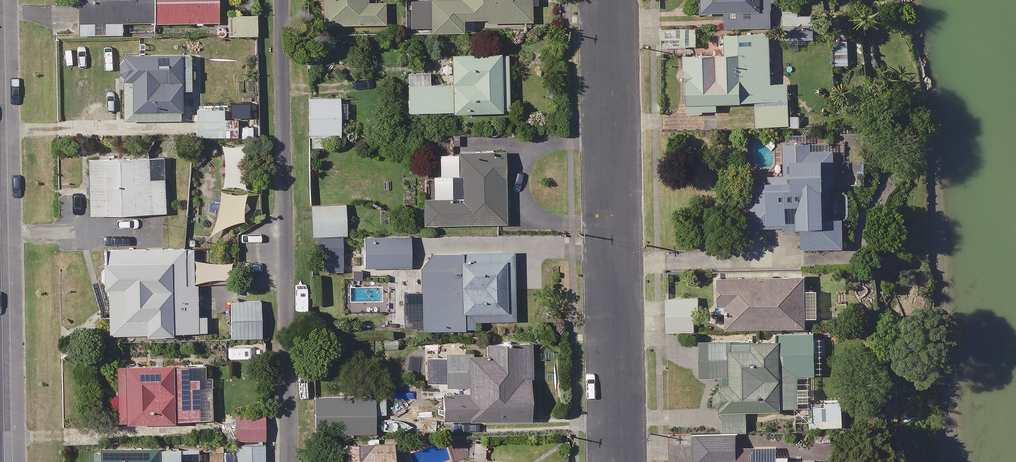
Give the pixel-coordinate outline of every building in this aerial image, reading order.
[(153,0),(80,0),(79,36),(126,37),(126,23),(153,24),(153,0)] [(153,24),(221,24),(221,0),(153,0),(153,24)] [(325,26),(384,26),(384,0),(325,0),(325,26)] [(474,22),(474,29),(489,29),(489,23),(532,23),(532,0),(462,0),(462,3),(413,2),(413,33),(464,34),(464,22),(474,22)] [(775,0),(703,0),(703,14),(754,14),(754,25),(775,25),(775,0)] [(257,37),(258,18),(228,17),(227,36),(257,37)] [(820,24),(783,23),(783,42),(820,42),(820,24)] [(772,85),(771,34),(729,35),(729,55),(686,56),(687,105),(789,104),(789,84),(772,85)] [(192,91),(192,55),(122,55),(122,121),(182,121),(182,91),(192,91)] [(409,115),(503,115),(503,112),(509,112),(509,57),(453,57),(453,85),(409,85),(409,115)] [(341,138),(341,99),(310,98),(309,148),(324,149),(324,138),(341,138)] [(227,108),(198,109),(199,138),(227,137),(227,108)] [(244,143),(225,143),(225,187),(244,188),(244,143)] [(752,179),(751,230),(799,231),(799,249),(844,250),(845,218),(833,218),(834,149),(785,148),(784,179),(752,179)] [(504,228),(506,170),(509,171),(509,156),(506,156),(440,154),(440,178),(452,178),(452,204),(426,203),(425,226),(504,228)] [(90,216),(165,218),(166,160),(91,159),(90,216)] [(347,205),(313,204),(313,236),(346,237),(347,205)] [(410,269),(410,239),(366,239),(366,268),(410,269)] [(106,336),(196,337),(197,253),(107,252),(107,286),(106,336)] [(432,255),(422,272),(422,305),(403,305),(403,330),(475,330),(475,322),(515,322),(515,256),(432,255)] [(805,296),(806,279),(719,278),(719,314),(728,314),(728,329),(808,330),(808,321),(819,321),(819,296),(805,296)] [(695,330),(695,301),(667,301),(667,330),(695,330)] [(262,339),(263,302),(233,302),(232,338),(262,339)] [(814,375),(815,337),(778,337),(778,345),(700,344),(700,379),(720,379),(720,413),(797,414),(798,375),(814,375)] [(485,346),(485,357),(429,357),(429,383),(444,383),(444,422),(532,423),(532,347),(485,346)] [(202,392),(203,369),(120,368),(119,425),(213,426),(213,392),(202,392)] [(375,435),(376,400),(317,399),(316,433),(375,435)] [(845,429),(844,404),(805,405),(806,430),(845,429)] [(266,413),(240,412),(238,461),(264,461),(266,413)] [(753,451),(739,450),(739,439),(698,438),(698,461),(753,461),(753,451)] [(395,446),(340,445),(340,461),(395,461),(395,446)] [(201,451),(96,449),(96,461),(201,461),(201,451)]
